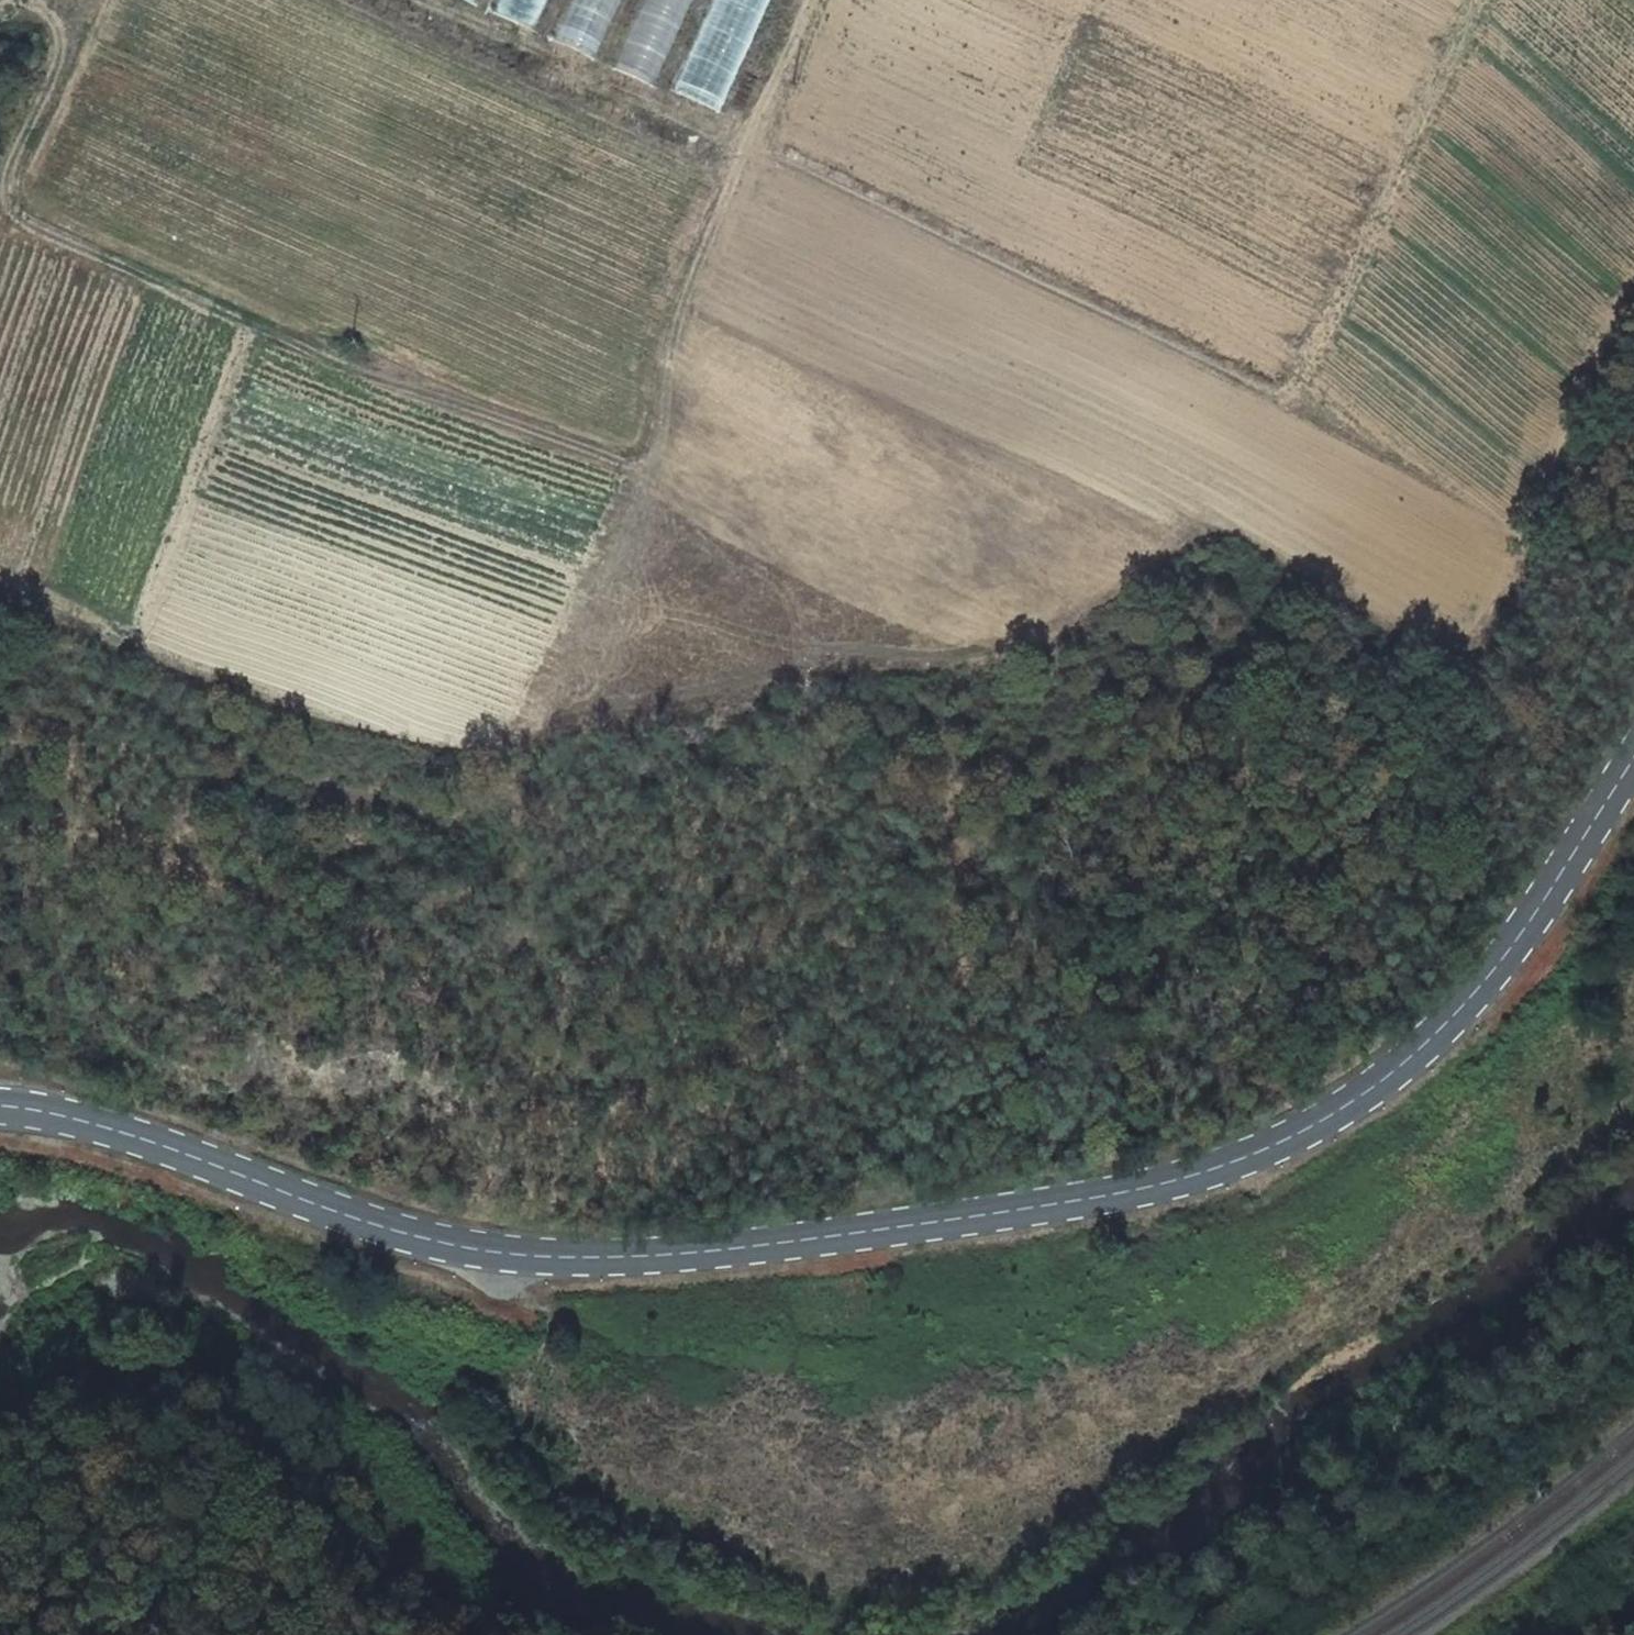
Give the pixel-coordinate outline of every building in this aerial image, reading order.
[(494,16),(536,33),(550,0),(501,0),(494,16)] [(623,0),(572,0),(554,42),(597,61),(623,0)] [(696,0),(647,0),(619,73),(661,89),(696,0)] [(677,97),(724,115),(768,0),(714,0),(677,97)]
